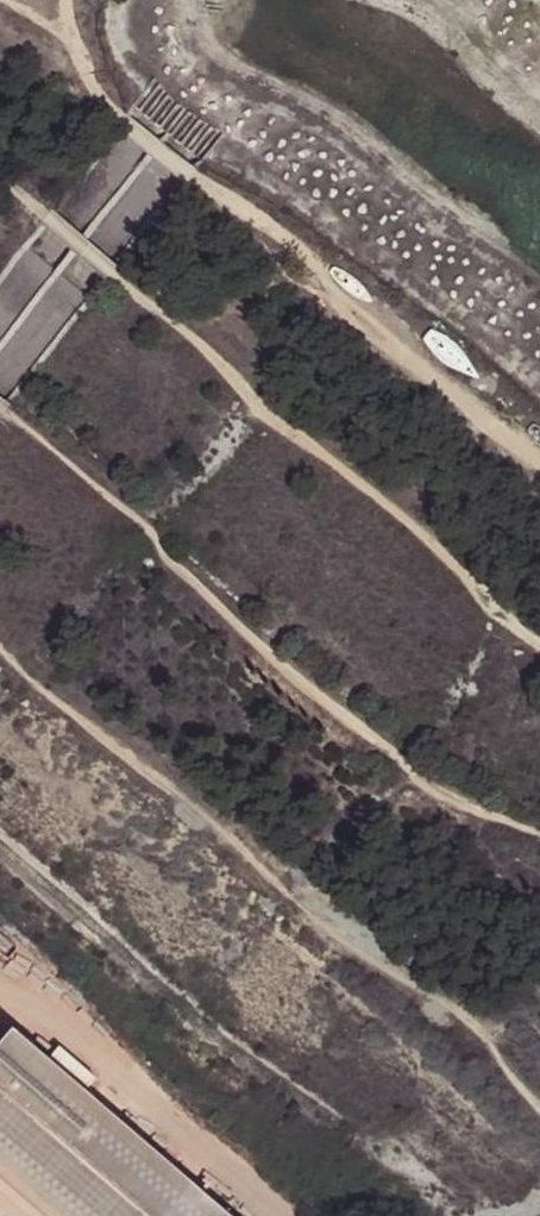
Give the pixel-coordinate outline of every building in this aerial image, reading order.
[(20,1036),(3,1056),(0,1054),(0,1215),(226,1215),(20,1036)]
